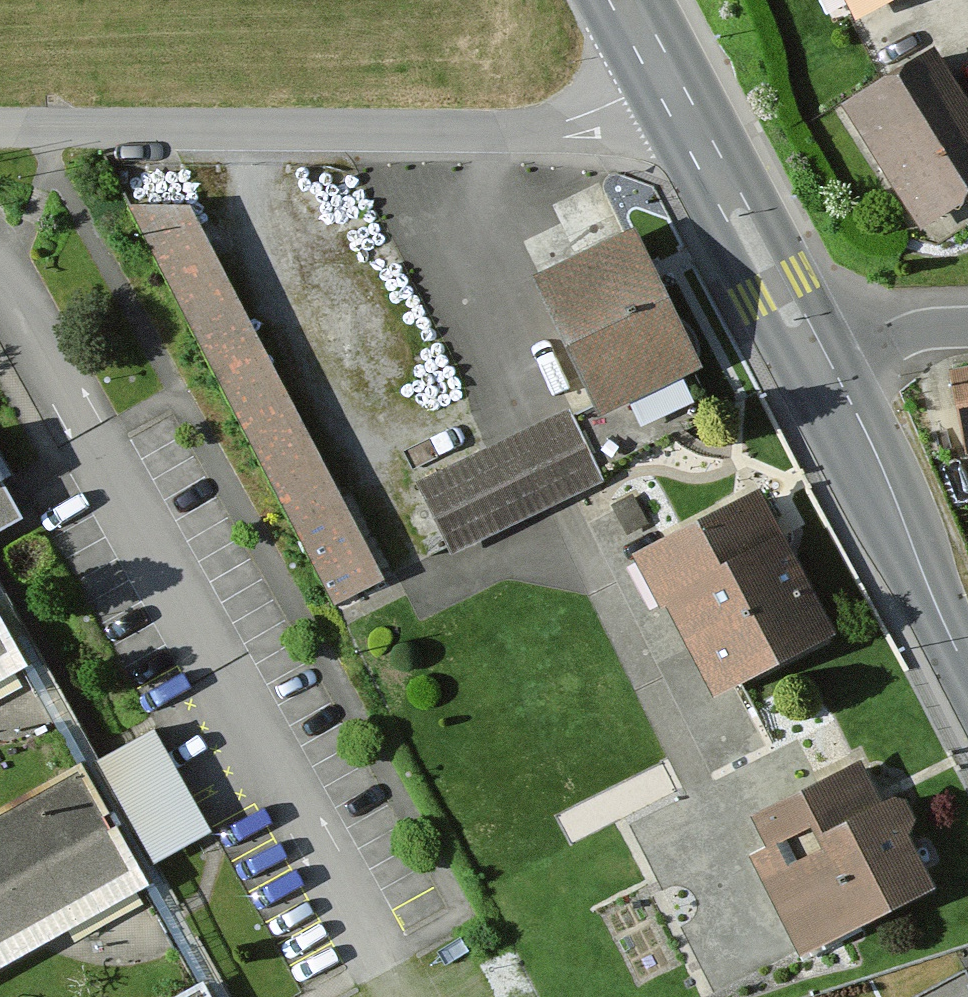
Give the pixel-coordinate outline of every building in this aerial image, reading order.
[(860,30),(917,0),(844,0),(860,30)] [(844,109),(921,237),(967,209),(967,110),(934,54),(844,109)] [(196,208),(126,207),(318,623),(386,596),(196,208)] [(632,235),(535,283),(603,420),(700,373),(632,235)] [(951,378),(967,467),(967,374),(951,378)] [(569,410),(501,442),(539,520),(606,488),(569,410)] [(539,520),(501,442),(427,477),(464,555),(539,520)] [(755,495),(636,557),(714,705),(833,644),(755,495)] [(27,679),(0,629),(0,695),(27,679)] [(102,752),(161,853),(221,819),(162,717),(102,752)] [(0,815),(0,979),(148,895),(79,769),(0,815)] [(853,774),(762,818),(777,849),(742,866),(792,969),(949,893),(906,803),(875,818),(853,774)] [(186,996),(207,996),(202,987),(186,996)]
